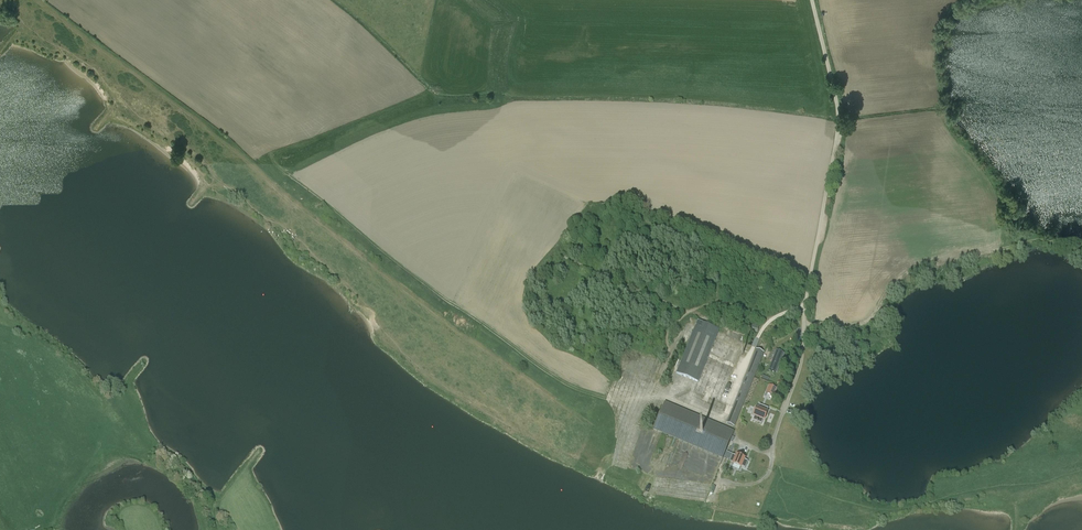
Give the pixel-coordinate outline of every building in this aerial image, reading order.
[(719,329),(698,320),(676,373),(698,382),(719,329)] [(735,401),(743,404),(764,352),(756,349),(735,401)] [(769,370),(775,372),(783,353),(776,350),(769,370)] [(769,385),(766,393),(774,396),(777,388),(769,385)] [(734,432),(665,402),(653,429),(723,459),(734,432)] [(758,422),(762,424),(768,408),(767,409),(765,408),(766,407),(759,404),(758,408),(756,408),(753,415),(754,416),(753,420),(757,422),(757,423),(758,422)] [(732,454),(729,461),(745,468),(748,461),(744,459),(744,458),(737,455),(737,456),(732,454)]
